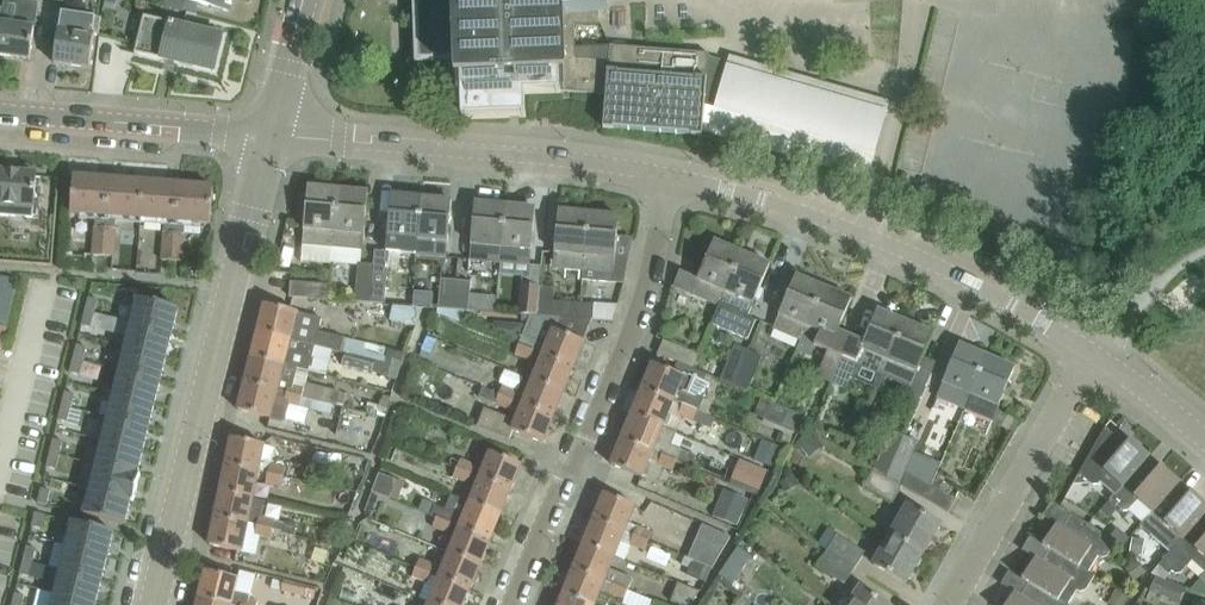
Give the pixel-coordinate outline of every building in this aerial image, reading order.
[(33,28),(37,3),(16,0),(2,0),(1,8),(0,15),(0,55),(30,59),(34,28),(33,28)] [(228,10),(231,0),(189,0),(228,10)] [(420,58),(463,56),(464,94),(462,94),(463,119),(526,117),(525,94),(561,92),(561,91),(606,94),(603,128),(702,136),(704,110),(712,112),(706,133),(867,179),(890,101),(729,55),(727,62),(708,56),(709,53),(610,45),(609,60),(576,57),(574,23),(599,22),(599,20),(595,20),(595,12),(607,11),(606,0),(418,0),(420,58)] [(100,19),(79,16),(63,14),(61,30),(59,29),(54,62),(89,68),(94,35),(98,35),(100,19)] [(215,71),(224,34),(144,15),(135,52),(215,71)] [(36,176),(36,173),(0,170),(0,215),(33,217),(36,176)] [(104,256),(110,179),(74,176),(71,213),(94,214),(92,255),(104,256)] [(142,218),(145,181),(110,179),(104,256),(114,256),(115,228),(112,228),(113,216),(142,218)] [(172,260),(178,184),(145,181),(142,218),(165,220),(162,260),(172,260)] [(185,221),(210,223),(213,187),(178,184),(172,260),(182,261),(185,221)] [(330,246),(336,189),(308,186),(303,243),(330,246)] [(336,189),(330,246),(363,249),(368,192),(336,189)] [(415,254),(421,197),(392,194),(386,251),(415,254)] [(446,257),(449,223),(452,200),(421,197),(415,254),(446,257)] [(473,226),(470,257),(500,260),(505,205),(475,202),(473,226)] [(505,205),(500,260),(530,263),(533,231),(535,208),(505,205)] [(556,234),(553,267),(583,270),(587,213),(559,210),(556,234)] [(583,270),(582,279),(595,281),(596,281),(612,282),(619,216),(587,213),(583,270)] [(681,271),(674,286),(719,305),(741,252),(714,241),(698,278),(681,271)] [(719,305),(711,325),(747,340),(756,321),(747,317),(770,264),(742,252),(741,252),(719,305)] [(369,303),(372,265),(358,263),(354,302),(369,303)] [(372,265),(369,303),(384,305),(388,266),(372,265)] [(787,297),(774,327),(800,338),(794,352),(796,353),(811,317),(823,286),(796,275),(787,297)] [(453,310),(456,281),(440,279),(438,308),(453,310)] [(456,281),(453,310),(469,311),(471,282),(456,281)] [(329,285),(291,282),(290,297),(328,300),(329,285)] [(523,286),(521,314),(532,315),(535,316),(538,287),(523,286)] [(811,317),(796,353),(809,358),(815,345),(828,350),(816,377),(830,383),(849,337),(837,331),(851,298),(824,287),(823,286),(811,317)] [(538,287),(535,316),(570,319),(572,302),(552,300),(553,289),(538,287)] [(88,297),(85,311),(94,313),(97,299),(88,297)] [(131,322),(172,332),(178,308),(137,298),(131,322)] [(572,302),(570,319),(579,319),(580,303),(572,302)] [(580,303),(579,319),(589,320),(589,319),(593,319),(594,304),(580,303)] [(265,304),(258,331),(312,345),(350,355),(374,361),(384,363),(399,367),(401,361),(385,357),(386,349),(316,332),(319,318),(296,312),(288,310),(265,304)] [(390,305),(390,320),(413,321),(413,306),(390,305)] [(849,337),(830,383),(831,383),(845,389),(857,362),(883,373),(905,321),(878,309),(864,343),(850,337),(849,337)] [(91,327),(94,313),(85,311),(81,325),(91,327)] [(524,336),(520,346),(534,352),(535,351),(544,355),(544,356),(573,368),(584,341),(580,340),(589,320),(579,319),(570,319),(535,316),(532,315),(524,336)] [(905,321),(883,373),(911,385),(924,355),(933,333),(905,321)] [(166,356),(172,332),(131,322),(125,346),(166,356)] [(258,331),(251,358),(296,369),(297,368),(306,370),(312,345),(258,331)] [(692,368),(698,356),(662,342),(657,354),(677,362),(692,368)] [(77,344),(73,358),(82,361),(86,347),(77,344)] [(965,408),(988,356),(959,344),(937,397),(965,408)] [(160,381),(166,356),(125,346),(119,370),(160,381)] [(531,359),(534,352),(520,346),(517,353),(531,359)] [(734,387),(748,352),(734,346),(720,381),(734,387)] [(734,387),(748,392),(762,357),(748,352),(734,387)] [(349,356),(347,366),(372,372),(374,361),(350,355),(349,356)] [(544,356),(534,381),(563,393),(573,368),(544,356)] [(1020,422),(997,410),(1015,367),(988,356),(965,408),(992,420),(1014,433),(1020,422)] [(79,375),(82,361),(73,358),(70,372),(79,375)] [(251,358),(245,383),(333,405),(335,405),(338,393),(302,384),(302,386),(293,384),(296,369),(251,358)] [(706,374),(692,368),(677,362),(673,372),(653,363),(642,389),(714,419),(715,417),(698,411),(702,400),(695,397),(709,384),(703,382),(706,374)] [(384,363),(381,375),(389,377),(390,374),(396,375),(397,376),(399,367),(384,363)] [(155,404),(160,381),(119,370),(113,393),(155,404)] [(534,381),(524,405),(553,417),(563,393),(534,381)] [(245,383),(238,410),(261,416),(269,418),(283,421),(288,403),(297,405),(331,414),(333,405),(245,383)] [(504,387),(500,396),(515,402),(519,393),(504,387)] [(484,408),(477,426),(488,430),(509,439),(513,431),(543,443),(553,417),(524,405),(515,402),(500,396),(498,395),(485,390),(482,388),(478,397),(494,404),(520,414),(517,422),(484,408)] [(710,429),(714,419),(642,389),(632,414),(663,428),(669,412),(710,429)] [(65,392),(61,406),(71,408),(74,394),(65,392)] [(149,427),(155,404),(113,393),(107,417),(149,427)] [(794,431),(800,414),(770,402),(763,419),(794,431)] [(67,422),(71,408),(61,406),(58,420),(67,422)] [(367,413),(361,430),(379,435),(384,418),(367,413)] [(662,429),(663,428),(632,414),(621,440),(690,469),(696,456),(671,446),(676,435),(662,429)] [(143,451),(149,427),(107,417),(102,441),(143,451)] [(815,420),(811,435),(825,438),(828,424),(815,420)] [(887,477),(907,432),(895,426),(876,466),(874,469),(887,477)] [(1144,460),(1145,461),(1150,455),(1131,439),(1124,447),(1119,443),(1121,441),(1105,427),(1079,473),(1092,485),(1098,485),(1101,482),(1114,494),(1115,494),(1144,460)] [(900,484),(907,470),(906,469),(921,438),(907,432),(887,477),(900,484)] [(819,447),(807,434),(795,445),(807,458),(819,447)] [(232,438),(226,465),(257,472),(263,444),(255,443),(232,438)] [(53,439),(50,453),(59,455),(62,441),(53,439)] [(690,469),(621,440),(611,464),(643,477),(649,463),(671,472),(675,463),(690,469)] [(763,440),(754,460),(776,469),(784,449),(763,440)] [(138,473),(143,451),(102,441),(96,464),(140,475),(140,474),(138,473)] [(490,452),(479,478),(510,491),(521,464),(499,455),(490,452)] [(56,469),(59,455),(50,453),(46,467),(56,469)] [(460,459),(456,468),(470,474),(474,465),(460,459)] [(1152,467),(1145,461),(1144,460),(1115,494),(1114,494),(1109,500),(1123,511),(1130,510),(1138,500),(1152,512),(1175,486),(1175,487),(1180,481),(1161,465),(1154,473),(1150,469),(1152,467)] [(746,462),(737,482),(759,491),(768,471),(746,462)] [(134,500),(140,475),(96,464),(90,489),(134,500)] [(266,474),(282,477),(284,467),(268,464),(266,474)] [(226,465),(220,492),(252,498),(257,472),(226,465)] [(456,468),(453,478),(466,483),(469,475),(470,474),(456,468)] [(903,486),(900,484),(887,477),(874,469),(865,486),(893,502),(903,486)] [(948,513),(956,499),(907,470),(900,484),(903,486),(948,513)] [(280,487),(282,477),(266,474),(264,484),(280,487)] [(376,475),(370,493),(397,502),(403,484),(376,475)] [(797,484),(791,475),(779,483),(785,492),(797,484)] [(475,490),(469,504),(500,516),(501,515),(510,491),(479,478),(475,490)] [(1175,487),(1175,486),(1152,512),(1140,526),(1156,540),(1161,534),(1175,546),(1176,546),(1204,513),(1204,503),(1192,491),(1185,499),(1180,495),(1182,493),(1175,487)] [(38,502),(47,505),(50,491),(41,488),(38,502)] [(125,524),(131,500),(133,501),(134,500),(90,489),(84,514),(125,524)] [(220,492),(215,518),(246,524),(248,514),(252,498),(220,492)] [(713,516),(736,525),(746,502),(723,492),(713,516)] [(605,493),(594,519),(623,531),(626,522),(633,505),(627,502),(605,493)] [(434,505),(429,516),(436,519),(451,525),(459,528),(490,541),(500,516),(469,504),(450,496),(444,509),(434,505)] [(940,524),(920,512),(908,505),(891,535),(923,554),(940,524)] [(41,529),(44,514),(35,512),(32,526),(41,529)] [(1204,513),(1176,546),(1175,546),(1158,565),(1169,574),(1172,571),(1175,574),(1180,573),(1192,560),(1204,572),(1204,513)] [(1116,541),(1092,526),(1071,514),(1066,523),(1068,524),(1065,530),(1056,524),(1043,545),(1049,549),(1050,549),(1088,572),(1098,556),(1101,558),(1106,556),(1116,541)] [(258,516),(256,526),(271,529),(273,519),(258,516)] [(215,518),(209,544),(233,549),(241,551),(246,524),(215,518)] [(436,519),(433,527),(447,533),(451,525),(436,519)] [(584,544),(583,547),(612,558),(613,556),(619,541),(623,531),(594,519),(593,520),(588,535),(584,544)] [(108,556),(114,532),(72,521),(66,545),(108,556)] [(711,570),(730,538),(702,525),(688,558),(711,570)] [(269,538),(271,529),(256,526),(254,535),(269,538)] [(637,527),(633,536),(647,542),(648,541),(651,532),(637,527)] [(459,528),(449,552),(480,565),(490,541),(459,528)] [(837,534),(827,550),(855,568),(865,553),(837,534)] [(906,583),(923,554),(891,535),(874,565),(906,583)] [(633,536),(630,545),(644,551),(647,543),(647,542),(633,536)] [(1132,538),(1129,553),(1141,555),(1144,540),(1132,538)] [(102,580),(108,556),(66,545),(60,569),(102,580)] [(735,579),(750,553),(735,545),(721,572),(735,579)] [(27,546),(23,560),(32,562),(36,548),(27,546)] [(583,547),(573,571),(602,582),(611,586),(625,592),(630,579),(607,570),(612,558),(583,547)] [(1088,572),(1050,549),(1049,549),(1045,557),(1047,558),(1044,564),(1035,558),(1022,579),(1028,583),(1029,583),(1065,604),(1068,604),(1077,590),(1080,592),(1086,591),(1095,575),(1088,572)] [(827,550),(817,566),(844,584),(855,568),(827,550)] [(449,552),(439,577),(470,590),(480,565),(449,552)] [(415,567),(429,573),(433,565),(419,559),(415,567)] [(29,576),(32,562),(23,560),(20,574),(29,576)] [(1122,570),(1133,583),(1144,573),(1133,560),(1122,570)] [(411,576),(425,582),(419,597),(429,601),(438,604),(464,604),(470,590),(439,577),(429,573),(415,567),(411,576)] [(96,603),(102,580),(60,569),(55,593),(96,603)] [(199,598),(229,604),(256,604),(257,603),(242,600),(243,594),(234,592),(238,579),(237,578),(229,576),(206,571),(199,598)] [(563,596),(586,604),(592,604),(602,582),(573,571),(564,593),(563,596)] [(1200,578),(1191,591),(1203,597),(1204,595),(1204,572),(1200,578)] [(1155,577),(1149,592),(1179,603),(1184,588),(1155,577)] [(314,600),(317,589),(285,581),(282,592),(314,600)] [(678,582),(671,600),(682,604),(690,604),(698,590),(678,582)] [(1029,583),(1028,583),(1024,591),(1026,593),(1023,598),(1014,592),(1006,604),(1065,604),(1029,583)] [(611,586),(607,595),(622,601),(625,592),(611,586)] [(849,604),(886,604),(872,595),(861,587),(849,604)] [(1107,604),(1123,604),(1127,599),(1114,592),(1107,604)] [(12,604),(22,604),(24,596),(15,593),(12,604)] [(96,603),(55,593),(52,604),(96,604),(96,603)] [(559,604),(586,604),(563,596),(559,604)]
